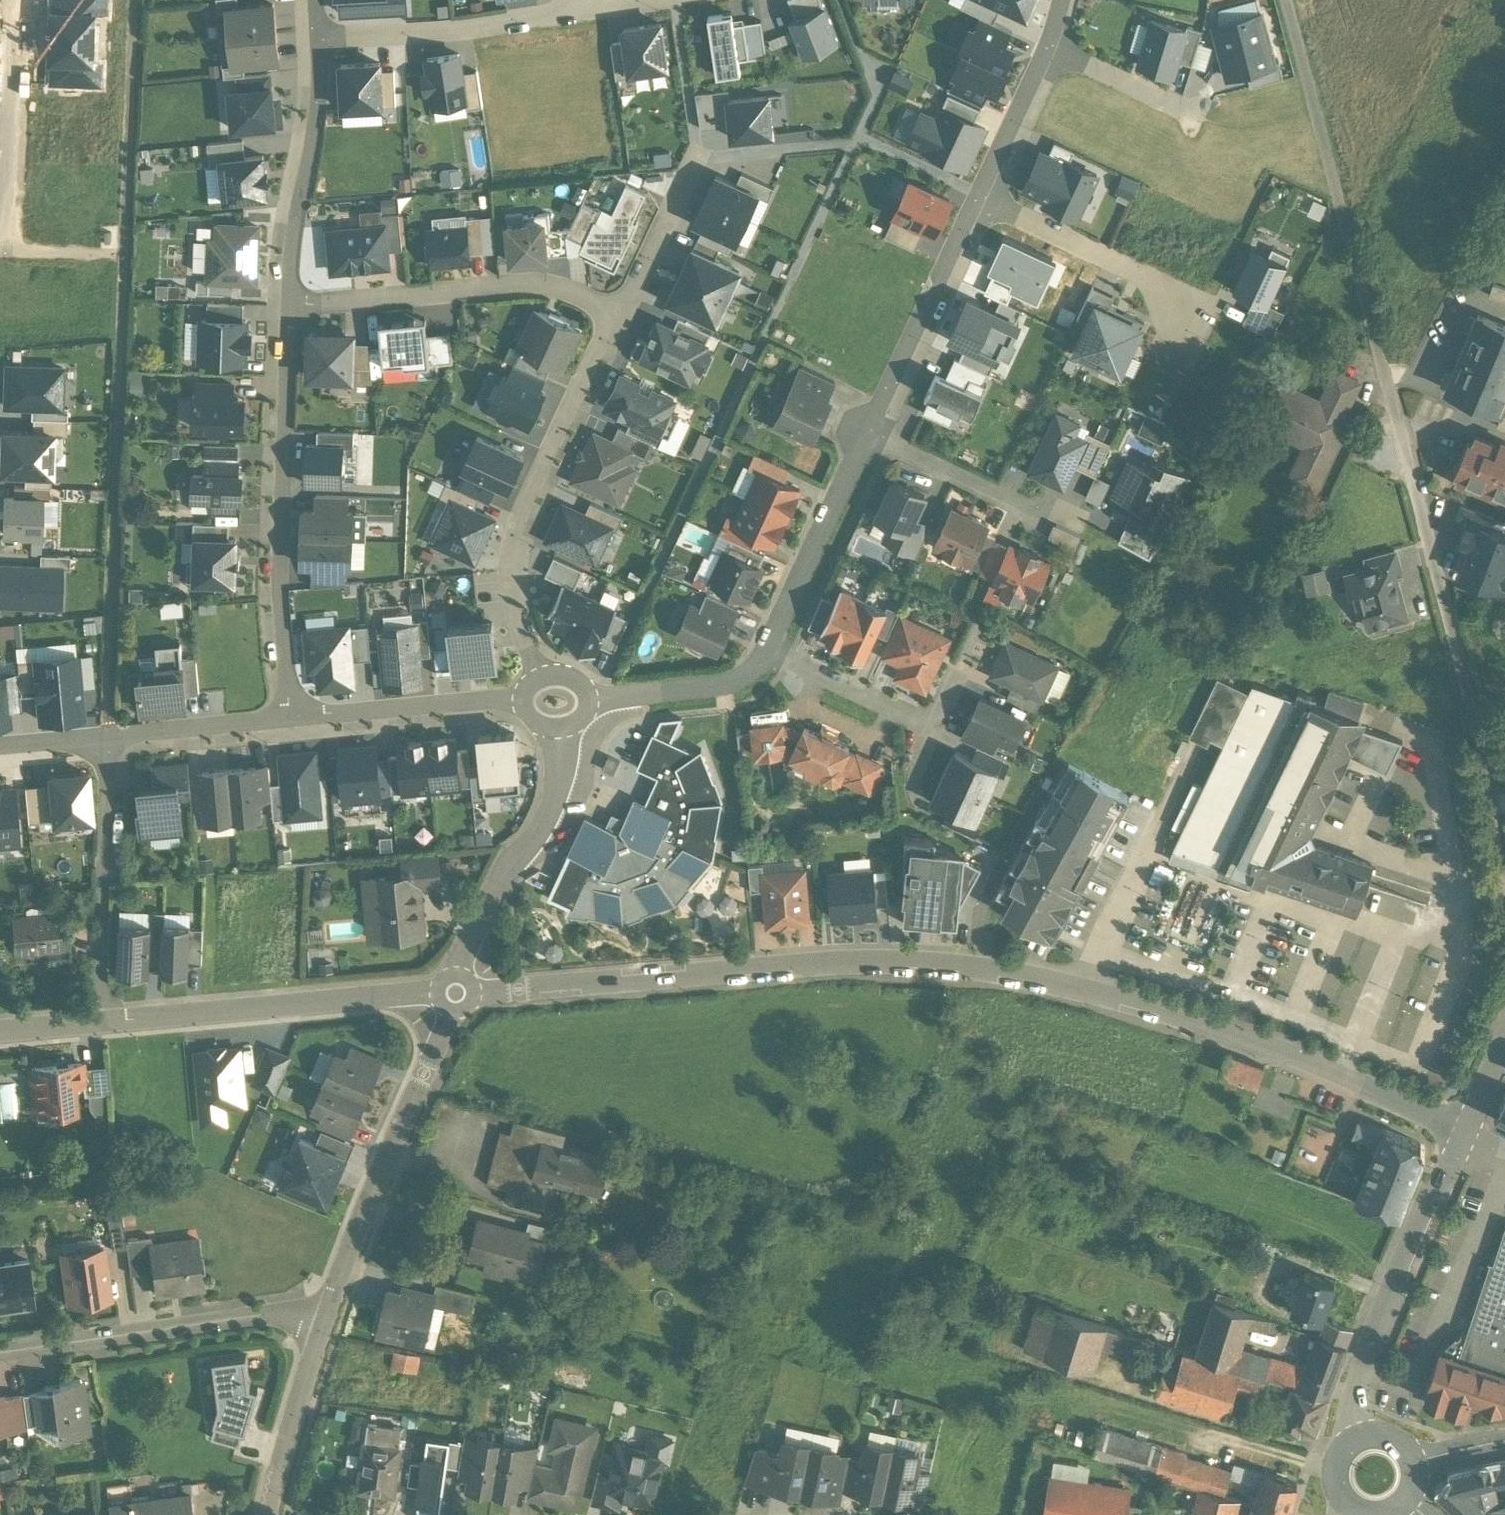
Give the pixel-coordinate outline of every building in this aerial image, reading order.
[(53,11),(92,13),(104,13),(105,0),(53,0),(53,11)] [(220,36),(230,35),(228,7),(239,6),(238,0),(217,0),(220,36)] [(342,11),(407,8),(406,0),(341,0),(342,11)] [(827,8),(824,0),(790,0),(797,19),(827,8)] [(984,0),(964,0),(961,7),(980,16),(994,22),(1001,8),(984,0)] [(1026,19),(1035,0),(984,0),(1001,8),(1026,19)] [(1260,15),(1256,0),(1254,0),(1219,9),(1217,26),(1260,15)] [(239,6),(228,7),(230,35),(276,30),(273,2),(239,6)] [(797,19),(791,21),(804,55),(840,41),(827,8),(797,19)] [(53,11),(49,11),(48,43),(51,43),(51,51),(47,51),(47,60),(51,61),(50,82),(98,83),(99,63),(91,62),(92,13),(53,11)] [(734,13),(708,17),(716,74),(742,71),(740,59),(735,23),(734,13)] [(1275,65),(1275,63),(1262,15),(1260,15),(1217,26),(1215,27),(1228,77),(1247,72),(1275,65)] [(980,16),(973,30),(1006,45),(1012,31),(994,22),(980,16)] [(740,59),(766,56),(761,19),(735,23),(740,59)] [(1187,31),(1152,21),(1140,64),(1175,74),(1178,62),(1187,31)] [(667,66),(660,23),(624,29),(626,41),(631,72),(667,66)] [(973,30),(970,28),(960,50),(963,51),(1003,70),(1013,49),(1006,45),(973,30)] [(1188,28),(1187,31),(1178,62),(1191,65),(1200,31),(1188,28)] [(276,30),(230,35),(233,63),(244,61),(279,58),(276,30)] [(789,32),(770,38),(773,48),(792,42),(789,32)] [(230,35),(220,36),(224,76),(236,74),(245,73),(244,61),(233,63),(230,35)] [(631,72),(626,41),(611,43),(616,78),(632,76),(631,72)] [(988,90),(997,94),(1007,72),(1003,70),(963,51),(953,74),(988,90)] [(460,53),(427,57),(429,74),(424,74),(426,89),(431,88),(433,105),(466,101),(462,72),(460,53)] [(1247,72),(1250,86),(1283,78),(1279,61),(1275,63),(1275,65),(1247,72)] [(380,62),(341,64),(343,107),(382,105),(380,70),(380,62)] [(380,70),(382,105),(396,104),(394,69),(380,70)] [(482,105),(477,70),(462,72),(466,101),(467,107),(482,105)] [(236,74),(237,88),(271,85),(271,86),(274,86),(272,71),(245,73),(236,74)] [(889,84),(904,91),(910,79),(895,72),(889,84)] [(982,104),(988,90),(956,76),(950,90),(982,104)] [(230,89),(233,127),(275,123),(282,122),(280,106),(273,107),(271,86),(271,85),(237,88),(230,89)] [(728,90),(696,93),(701,129),(731,125),(729,100),(728,90)] [(949,93),(942,107),(975,122),(981,108),(949,93)] [(769,96),(729,100),(731,125),(732,137),(773,133),(769,96)] [(975,122),(942,107),(937,120),(922,113),(908,142),(966,168),(985,127),(975,122)] [(774,132),(775,144),(815,142),(815,130),(774,132)] [(244,138),(208,142),(210,166),(222,164),(221,159),(245,156),(244,138)] [(1056,141),(1049,156),(1067,165),(1074,150),(1056,141)] [(1041,152),(1022,192),(1077,218),(1098,174),(1069,160),(1067,165),(1049,156),(1041,152)] [(245,156),(221,159),(222,164),(225,198),(266,194),(266,195),(268,195),(267,194),(266,181),(268,180),(267,168),(265,168),(263,155),(264,155),(264,154),(262,154),(245,156)] [(443,170),(444,184),(462,182),(461,168),(443,170)] [(774,188),(742,174),(736,185),(758,196),(758,197),(768,201),(774,188)] [(716,176),(706,200),(748,219),(758,197),(758,196),(736,185),(716,176)] [(935,233),(950,200),(910,181),(895,214),(925,228),(935,233)] [(645,194),(626,185),(607,226),(594,220),(583,243),(600,251),(597,258),(612,265),(617,254),(623,257),(638,224),(633,221),(645,194)] [(736,243),(748,219),(706,200),(695,224),(704,228),(736,243)] [(567,235),(583,243),(594,220),(600,212),(582,203),(571,227),(567,235)] [(399,212),(381,214),(382,225),(384,225),(387,250),(403,248),(399,212)] [(433,216),(434,228),(466,225),(465,217),(467,217),(466,213),(433,216)] [(524,224),(507,226),(510,261),(548,258),(548,255),(546,230),(551,229),(549,213),(523,215),(524,224)] [(925,228),(895,214),(885,236),(914,250),(925,228)] [(467,217),(465,217),(466,225),(467,225),(469,253),(483,251),(480,216),(467,217)] [(258,225),(217,223),(217,240),(216,251),(209,250),(208,269),(216,269),(215,280),(233,281),(256,281),(257,254),(252,254),(253,241),(258,241),(258,225)] [(382,225),(329,230),(332,270),(388,265),(387,250),(384,225),(382,225)] [(434,228),(427,229),(431,265),(470,261),(469,253),(467,225),(466,225),(434,228)] [(551,229),(546,230),(548,255),(568,253),(567,235),(571,227),(551,229)] [(704,228),(699,239),(732,254),(736,243),(704,228)] [(1013,287),(1038,298),(1055,261),(1003,237),(989,268),(995,272),(1012,279),(1009,285),(1013,287)] [(217,240),(195,239),(194,269),(208,269),(209,250),(216,251),(217,240)] [(699,239),(693,249),(716,260),(720,250),(699,239)] [(1267,302),(1286,263),(1254,248),(1236,287),(1256,297),(1267,302)] [(716,260),(693,249),(681,275),(728,297),(740,271),(716,260)] [(1001,300),(1006,302),(1013,287),(1009,285),(1012,279),(995,272),(985,293),(1001,300)] [(728,297),(681,275),(669,300),(692,311),(716,322),(728,297)] [(215,280),(197,279),(196,291),(232,292),(233,281),(215,280)] [(1112,297),(1093,288),(1094,287),(1092,286),(1077,319),(1088,324),(1096,306),(1106,311),(1109,305),(1112,297)] [(1267,302),(1256,297),(1244,323),(1272,336),(1284,310),(1267,302)] [(692,311),(669,300),(664,311),(678,318),(687,322),(692,311)] [(958,320),(1005,342),(1010,344),(1019,324),(1016,322),(995,312),(968,300),(958,320)] [(995,312),(1016,322),(1022,310),(1006,302),(1001,300),(995,312)] [(244,303),(208,302),(207,318),(243,319),(244,303)] [(1106,311),(1096,306),(1088,324),(1076,349),(1104,362),(1103,362),(1120,370),(1128,353),(1122,350),(1127,340),(1135,343),(1145,322),(1109,305),(1106,311)] [(549,314),(534,307),(516,346),(521,348),(552,363),(563,368),(582,329),(568,323),(567,322),(566,324),(554,319),(555,316),(549,314)] [(570,318),(550,309),(549,314),(555,316),(554,319),(566,324),(567,322),(568,323),(570,318)] [(1477,314),(1447,387),(1502,410),(1504,403),(1504,325),(1477,314)] [(207,318),(202,318),(201,358),(245,359),(245,345),(250,345),(251,330),(246,330),(246,319),(243,319),(207,318)] [(415,318),(379,322),(383,364),(402,362),(403,366),(417,364),(430,363),(427,333),(416,334),(415,318)] [(687,322),(678,318),(673,328),(673,329),(680,332),(678,336),(704,348),(711,333),(687,322)] [(966,345),(996,360),(1005,342),(958,320),(950,338),(966,345)] [(673,329),(657,321),(648,342),(638,337),(631,353),(689,380),(704,348),(678,336),(680,332),(673,329)] [(450,331),(427,333),(430,363),(438,362),(453,361),(450,331)] [(336,335),(327,335),(327,332),(310,332),(308,375),(352,377),(352,365),(353,341),(353,333),(336,332),(336,335)] [(369,341),(353,341),(352,365),(357,365),(357,377),(372,378),(369,341)] [(781,348),(773,343),(767,353),(775,358),(781,348)] [(987,373),(990,374),(996,360),(966,345),(959,359),(987,373)] [(552,363),(521,348),(515,362),(545,377),(552,363)] [(978,392),(987,373),(959,359),(955,357),(946,377),(978,392)] [(430,363),(417,364),(418,376),(439,374),(438,362),(430,363)] [(515,362),(514,362),(508,375),(539,390),(545,377),(515,362)] [(31,407),(60,408),(61,406),(62,367),(6,366),(5,406),(31,407)] [(835,381),(802,366),(794,384),(826,399),(835,381)] [(1321,400),(1277,379),(1257,420),(1272,427),(1274,421),(1308,437),(1289,477),(1314,489),(1346,423),(1340,420),(1359,381),(1336,370),(1321,400)] [(946,377),(936,372),(925,396),(929,398),(923,412),(943,422),(950,425),(957,411),(971,418),(982,394),(978,392),(946,377)] [(508,375),(506,374),(501,385),(494,387),(491,393),(494,400),(490,407),(498,410),(500,417),(506,420),(513,418),(528,425),(544,392),(539,390),(508,375)] [(649,395),(637,389),(639,383),(621,375),(606,407),(624,416),(627,411),(633,414),(631,419),(658,432),(668,412),(674,399),(652,389),(649,395)] [(233,383),(197,382),(197,395),(232,397),(233,383)] [(794,384),(782,408),(777,420),(788,426),(813,437),(830,401),(826,399),(794,384)] [(197,395),(195,395),(193,425),(210,426),(210,430),(226,431),(226,427),(243,427),(244,397),(232,397),(197,395)] [(31,418),(67,420),(67,406),(61,406),(60,408),(31,407),(31,418)] [(776,406),(768,424),(786,432),(788,426),(777,420),(782,408),(776,406)] [(678,417),(668,412),(658,432),(663,434),(669,437),(678,417)] [(1143,413),(1136,430),(1162,441),(1169,423),(1143,413)] [(1080,425),(1057,415),(1030,472),(1064,487),(1074,466),(1086,440),(1075,435),(1080,425)] [(31,418),(30,430),(51,431),(66,432),(67,420),(31,418)] [(631,419),(626,430),(651,442),(652,442),(659,445),(663,434),(658,432),(631,419)] [(626,430),(619,427),(612,441),(631,450),(645,456),(651,442),(626,430)] [(1,471),(24,472),(49,473),(51,431),(30,430),(3,429),(1,471)] [(354,431),(318,430),(317,444),(342,445),(353,446),(354,431)] [(1112,441),(1089,430),(1086,440),(1074,466),(1096,476),(1112,441)] [(631,450),(594,433),(572,480),(618,501),(628,480),(619,476),(631,450)] [(522,456),(478,435),(463,466),(466,467),(497,482),(507,487),(522,456)] [(1474,435),(1471,442),(1467,440),(1456,466),(1459,473),(1474,480),(1472,485),(1499,497),(1501,491),(1504,493),(1504,441),(1501,439),(1498,445),(1474,435)] [(237,443),(207,442),(206,458),(236,459),(237,443)] [(317,444),(307,443),(305,482),(341,483),(341,473),(345,469),(345,459),(342,456),(342,445),(317,444)] [(789,468),(756,453),(749,467),(758,471),(759,470),(783,481),(789,468)] [(206,458),(206,473),(194,472),(193,496),(213,497),(212,510),(237,510),(237,498),(241,498),(242,474),(238,474),(238,459),(236,459),(206,458)] [(1191,476),(1156,460),(1152,470),(1133,461),(1113,504),(1134,514),(1130,524),(1160,538),(1166,523),(1169,524),(1191,476)] [(497,482),(466,467),(457,487),(479,497),(487,501),(497,482)] [(783,481),(759,470),(758,471),(746,497),(787,516),(800,489),(783,481)] [(49,487),(49,473),(24,472),(24,486),(49,487)] [(924,495),(894,481),(877,517),(891,524),(908,532),(914,518),(924,495)] [(457,487),(446,482),(441,495),(451,500),(452,499),(474,509),(479,497),(457,487)] [(14,485),(13,497),(41,498),(48,498),(49,487),(24,486),(14,485)] [(316,494),(316,510),(347,511),(347,496),(316,494)] [(13,497),(4,496),(2,532),(40,534),(41,498),(13,497)] [(787,516),(746,497),(736,520),(733,524),(758,536),(774,543),(787,516)] [(474,509),(452,499),(451,500),(433,541),(474,560),(494,518),(474,509)] [(612,526),(617,528),(622,517),(590,503),(585,514),(612,526)] [(585,514),(564,504),(547,538),(595,562),(612,526),(585,514)] [(1494,517),(1461,504),(1456,517),(1467,521),(1468,520),(1490,529),(1494,517)] [(977,520),(952,508),(935,544),(946,549),(945,551),(959,558),(960,556),(971,561),(985,532),(988,525),(977,520)] [(316,510),(303,510),(302,537),(351,538),(352,512),(347,511),(316,510)] [(990,520),(980,515),(977,520),(988,525),(990,520)] [(736,520),(727,516),(719,533),(732,539),(752,548),(758,536),(733,524),(736,520)] [(908,532),(891,524),(885,538),(906,548),(919,521),(914,518),(908,532)] [(1468,520),(1467,521),(1458,545),(1469,550),(1470,549),(1504,562),(1504,534),(1490,529),(1468,520)] [(919,521),(906,548),(917,554),(930,526),(919,521)] [(229,523),(193,522),(193,539),(196,540),(196,537),(229,538),(229,523)] [(1080,535),(1056,524),(1051,535),(1063,541),(1060,549),(1071,554),(1080,535)] [(1151,556),(1160,538),(1130,524),(1121,543),(1151,556)] [(985,532),(971,561),(969,565),(980,570),(994,540),(995,537),(985,532)] [(229,538),(196,537),(196,540),(196,560),(195,579),(234,581),(234,579),(235,540),(236,540),(236,539),(229,538)] [(351,538),(302,537),(301,563),(314,564),(345,565),(350,565),(351,538)] [(752,548),(732,539),(726,552),(759,567),(765,554),(752,548)] [(980,570),(980,571),(995,577),(1009,547),(994,540),(980,570)] [(1023,548),(1022,550),(1010,544),(1009,547),(995,577),(993,580),(1005,586),(1003,591),(1018,598),(1020,593),(1032,598),(1049,562),(1037,557),(1038,555),(1023,548)] [(1394,548),(1365,555),(1368,567),(1369,567),(1375,566),(1375,567),(1397,561),(1394,548)] [(1470,549),(1469,550),(1460,573),(1474,578),(1504,590),(1504,562),(1470,549)] [(726,552),(724,551),(710,582),(748,600),(762,569),(759,567),(726,552)] [(41,555),(41,567),(61,568),(68,569),(69,556),(41,555)] [(563,584),(575,589),(584,570),(554,556),(545,575),(563,584)] [(196,560),(188,560),(187,579),(195,579),(196,560)] [(1397,561),(1375,567),(1375,566),(1369,567),(1368,567),(1345,573),(1350,591),(1358,589),(1368,625),(1405,616),(1391,565),(1398,563),(1397,561)] [(345,565),(314,564),(313,585),(344,583),(345,565)] [(0,566),(0,604),(60,607),(61,568),(41,567),(0,566)] [(1323,566),(1301,570),(1305,589),(1327,585),(1323,566)] [(1474,578),(1470,590),(1503,602),(1504,598),(1504,590),(1474,578)] [(575,589),(563,584),(549,613),(574,624),(566,641),(595,654),(599,645),(615,612),(617,609),(575,589)] [(865,600),(840,589),(834,601),(820,632),(818,636),(843,647),(865,600)] [(737,608),(706,594),(700,608),(731,622),(737,608)] [(823,596),(808,627),(820,632),(834,601),(823,596)] [(161,601),(162,614),(183,613),(182,600),(161,601)] [(843,647),(841,651),(863,661),(876,633),(886,610),(885,610),(865,600),(843,647)] [(700,608),(691,604),(677,633),(717,652),(731,622),(700,608)] [(887,610),(876,633),(887,638),(899,612),(887,606),(885,610),(887,610)] [(629,619),(615,612),(599,645),(614,652),(629,619)] [(427,619),(412,621),(413,624),(416,624),(419,656),(431,655),(427,619)] [(492,621),(449,625),(451,647),(453,669),(497,665),(492,621)] [(413,624),(380,627),(386,687),(421,684),(419,656),(416,624),(413,624)] [(897,624),(883,655),(898,662),(906,645),(904,641),(909,630),(897,624)] [(368,625),(349,627),(351,661),(371,659),(368,625)] [(349,627),(307,630),(310,668),(319,667),(321,687),(353,685),(351,661),(349,627)] [(921,635),(909,630),(904,641),(906,645),(898,662),(902,664),(899,670),(903,679),(925,689),(948,639),(925,628),(921,635)] [(181,642),(156,644),(158,667),(183,665),(182,657),(181,642)] [(1057,665),(1006,642),(991,674),(1020,688),(1042,697),(1057,665)] [(437,670),(453,669),(451,647),(435,649),(437,670)] [(77,655),(34,659),(37,693),(39,719),(82,715),(77,655)] [(196,656),(182,657),(183,665),(185,694),(199,692),(196,656)] [(18,674),(20,695),(37,693),(34,659),(16,660),(18,674)] [(183,665),(158,667),(159,676),(139,678),(142,710),(186,706),(185,694),(183,665)] [(18,674),(5,675),(8,708),(21,707),(20,695),(18,674)] [(8,708),(5,675),(0,676),(0,723),(9,722),(8,708)] [(1250,691),(1218,675),(1198,717),(1217,726),(1211,737),(1224,744),(1173,849),(1232,869),(1313,703),(1296,698),(1254,683),(1250,691)] [(1020,688),(1014,700),(1036,710),(1042,697),(1020,688)] [(1317,697),(1299,691),(1296,698),(1313,703),(1315,704),(1317,697)] [(1024,718),(980,698),(968,723),(970,724),(998,737),(1013,744),(1024,718)] [(1313,703),(1232,869),(1355,910),(1371,863),(1315,844),(1310,833),(1348,755),(1361,728),(1360,726),(1362,722),(1358,720),(1357,719),(1315,704),(1313,703)] [(752,722),(786,718),(785,708),(750,713),(752,722)] [(782,723),(753,726),(756,755),(785,752),(784,748),(793,752),(801,734),(782,725),(782,723)] [(998,737),(970,724),(964,739),(979,746),(991,752),(998,737)] [(818,734),(804,727),(801,734),(793,752),(791,755),(822,770),(824,775),(833,779),(840,777),(840,776),(844,768),(842,762),(848,751),(849,748),(835,741),(836,740),(834,740),(835,738),(821,732),(820,733),(819,732),(818,734)] [(1402,742),(1361,728),(1348,755),(1387,774),(1402,742)] [(646,804),(671,815),(662,835),(711,858),(721,803),(696,748),(653,730),(633,773),(655,784),(646,804)] [(515,732),(479,736),(482,764),(483,776),(519,772),(515,732)] [(455,738),(427,740),(432,788),(459,786),(456,750),(455,738)] [(427,740),(399,743),(400,755),(404,791),(432,788),(427,740)] [(375,745),(339,748),(344,800),(366,798),(365,785),(377,784),(374,758),(377,758),(375,745)] [(991,752),(979,746),(972,759),(997,770),(1003,773),(1009,760),(991,752)] [(468,749),(456,750),(459,786),(471,785),(470,765),(468,749)] [(316,751),(280,754),(282,782),(285,782),(289,817),(322,814),(316,751)] [(881,765),(856,754),(856,755),(848,751),(842,762),(844,768),(840,776),(845,778),(845,779),(873,792),(881,774),(877,772),(881,765)] [(972,759),(956,751),(944,776),(986,795),(997,770),(972,759)] [(400,755),(389,756),(392,792),(404,791),(400,755)] [(377,758),(374,758),(377,784),(378,793),(392,792),(389,756),(377,758)] [(608,756),(602,769),(613,774),(619,761),(608,756)] [(152,764),(154,785),(177,783),(179,797),(188,796),(187,775),(186,762),(152,764)] [(1068,763),(1028,832),(1027,833),(1028,833),(1011,863),(1010,864),(1011,864),(991,901),(990,900),(990,902),(1054,936),(1054,935),(1081,885),(1082,885),(1082,884),(1098,854),(1099,853),(1099,852),(1130,796),(1068,763)] [(482,764),(470,765),(473,801),(486,799),(486,793),(484,793),(483,776),(482,764)] [(255,766),(229,769),(233,817),(260,815),(259,799),(256,768),(255,766)] [(152,778),(152,767),(132,768),(133,779),(152,778)] [(269,767),(256,768),(259,799),(272,798),(270,783),(269,767)] [(229,769),(202,771),(202,773),(205,804),(207,820),(233,817),(229,769)] [(50,785),(53,820),(53,821),(91,818),(87,772),(49,776),(50,785)] [(519,772),(483,776),(484,793),(486,793),(520,790),(519,772)] [(202,773),(189,775),(192,806),(205,804),(202,773)] [(986,795),(944,776),(932,801),(949,809),(974,820),(986,795)] [(282,782),(270,783),(272,798),(274,819),(289,817),(285,782),(282,782)] [(154,785),(140,787),(142,811),(139,811),(141,831),(182,827),(179,797),(177,783),(154,785)] [(50,785),(24,787),(27,822),(53,820),(50,785)] [(0,789),(0,843),(17,842),(13,788),(0,789)] [(634,798),(621,826),(614,829),(586,816),(568,853),(548,895),(568,906),(589,909),(588,915),(623,922),(623,915),(640,908),(642,914),(676,901),(672,896),(683,882),(688,886),(711,858),(662,835),(671,815),(646,804),(634,798)] [(974,820),(949,809),(943,822),(974,836),(980,823),(974,820)] [(936,839),(905,835),(903,922),(958,924),(960,907),(965,858),(965,853),(952,851),(935,850),(936,846),(936,839)] [(438,852),(402,855),(404,875),(415,874),(415,880),(441,877),(438,852)] [(981,867),(965,858),(960,907),(981,867)] [(762,865),(748,866),(751,891),(765,890),(763,874),(762,865)] [(763,874),(765,890),(768,925),(782,924),(782,926),(784,926),(784,924),(792,923),(792,925),(794,925),(794,923),(808,922),(804,870),(763,874)] [(872,870),(829,873),(833,917),(850,916),(852,916),(858,915),(858,916),(860,916),(860,915),(876,914),(875,905),(873,878),(872,870)] [(404,875),(364,879),(367,907),(380,906),(383,937),(420,934),(415,880),(415,874),(404,875)] [(886,877),(873,878),(875,905),(888,904),(886,877)] [(88,922),(82,903),(71,907),(78,926),(88,922)] [(62,911),(11,916),(15,953),(47,950),(66,948),(62,911)] [(151,925),(149,969),(162,969),(164,923),(164,911),(150,911),(149,925),(151,925)] [(190,924),(164,923),(162,969),(162,971),(189,972),(189,963),(190,927),(190,924)] [(149,925),(120,924),(118,974),(135,975),(135,972),(149,973),(149,969),(151,925),(149,925)] [(203,928),(190,927),(189,963),(202,963),(203,928)] [(66,948),(47,950),(48,966),(70,964),(68,948),(66,948)] [(381,1059),(351,1046),(346,1058),(376,1071),(381,1059)] [(222,1049),(214,1050),(214,1048),(212,1048),(212,1050),(197,1052),(202,1107),(223,1105),(244,1103),(239,1048),(224,1049),(223,1047),(222,1048),(222,1049)] [(287,1056),(269,1049),(255,1082),(273,1090),(287,1056)] [(1264,1065),(1226,1052),(1220,1071),(1257,1084),(1264,1065)] [(346,1058),(335,1054),(324,1079),(366,1097),(377,1072),(376,1071),(346,1058)] [(82,1062),(30,1067),(35,1113),(37,1113),(49,1111),(74,1109),(71,1083),(82,1082),(83,1082),(82,1067),(82,1062)] [(106,1065),(82,1067),(83,1082),(82,1082),(84,1094),(88,1094),(105,1092),(109,1092),(106,1065)] [(366,1097),(324,1079),(313,1105),(324,1110),(354,1123),(366,1097)] [(0,1084),(0,1112),(0,1117),(17,1116),(15,1083),(0,1084)] [(105,1092),(88,1094),(89,1108),(95,1116),(107,1114),(105,1092)] [(1495,1120),(1504,1123),(1504,1095),(1495,1120)] [(223,1105),(202,1107),(204,1122),(225,1120),(223,1105)] [(354,1123),(324,1110),(319,1122),(349,1135),(354,1123)] [(566,1133),(515,1119),(511,1132),(542,1140),(562,1146),(566,1133)] [(1383,1129),(1358,1119),(1351,1135),(1370,1142),(1369,1146),(1375,1148),(1383,1129)] [(511,1132),(501,1129),(487,1182),(507,1187),(504,1200),(545,1211),(553,1181),(532,1175),(542,1140),(511,1132)] [(1421,1143),(1383,1129),(1375,1148),(1373,1154),(1369,1165),(1356,1198),(1399,1214),(1424,1151),(1421,1143)] [(322,1130),(316,1145),(340,1155),(346,1140),(322,1130)] [(346,1157),(340,1155),(316,1145),(301,1139),(290,1166),(286,1165),(278,1185),(304,1195),(305,1192),(327,1201),(346,1157)] [(562,1146),(542,1140),(532,1175),(553,1181),(582,1188),(583,1183),(594,1186),(602,1158),(609,1160),(610,1158),(562,1146)] [(1373,1154),(1364,1150),(1360,1161),(1369,1165),(1373,1154)] [(1055,1202),(1040,1196),(1035,1209),(1051,1215),(1055,1202)] [(121,1211),(106,1213),(111,1249),(126,1247),(125,1238),(121,1211)] [(562,1228),(530,1219),(526,1237),(545,1242),(544,1244),(557,1247),(562,1228)] [(509,1227),(481,1220),(473,1251),(491,1256),(487,1268),(503,1272),(505,1267),(536,1275),(544,1244),(545,1242),(526,1237),(508,1232),(509,1227)] [(1494,1263),(1491,1262),(1460,1357),(1504,1372),(1504,1231),(1494,1263)] [(149,1235),(125,1238),(126,1247),(130,1274),(154,1270),(149,1235)] [(198,1235),(151,1241),(150,1235),(149,1235),(154,1270),(157,1294),(171,1292),(171,1291),(204,1286),(198,1235)] [(102,1246),(81,1249),(82,1257),(63,1260),(69,1303),(109,1297),(102,1246)] [(33,1303),(27,1259),(0,1262),(0,1308),(33,1303)] [(1334,1281),(1305,1271),(1291,1308),(1321,1319),(1334,1281)] [(476,1292),(437,1282),(434,1294),(435,1294),(434,1301),(471,1310),(476,1292)] [(434,1294),(404,1286),(402,1293),(388,1290),(378,1332),(409,1339),(408,1341),(418,1343),(419,1342),(424,1343),(434,1301),(435,1294),(434,1294)] [(1217,1289),(1213,1299),(1235,1307),(1238,1295),(1217,1289)] [(1235,1307),(1213,1299),(1196,1354),(1234,1366),(1239,1348),(1247,1323),(1250,1312),(1235,1307)] [(1105,1325),(1039,1305),(1024,1349),(1091,1370),(1099,1345),(1105,1325)] [(1269,1318),(1250,1312),(1247,1323),(1266,1328),(1269,1318)] [(1352,1328),(1327,1319),(1321,1336),(1346,1344),(1352,1328)] [(1178,1335),(1144,1324),(1140,1337),(1174,1347),(1178,1335)] [(1134,1356),(1140,1337),(1122,1331),(1105,1325),(1099,1345),(1134,1356)] [(1321,1336),(1309,1369),(1271,1357),(1265,1375),(1269,1377),(1293,1384),(1293,1383),(1327,1394),(1346,1344),(1321,1336)] [(1271,1357),(1239,1348),(1234,1366),(1241,1368),(1265,1375),(1271,1357)] [(1196,1354),(1182,1350),(1176,1369),(1163,1364),(1154,1391),(1225,1413),(1234,1386),(1241,1368),(1234,1366),(1196,1354)] [(417,1355),(398,1351),(396,1362),(414,1366),(417,1355)] [(1441,1351),(1425,1399),(1466,1412),(1471,1398),(1504,1409),(1504,1372),(1460,1357),(1441,1351)] [(214,1421),(216,1422),(243,1430),(246,1431),(258,1388),(251,1385),(246,1354),(214,1359),(219,1403),(214,1421)] [(1265,1375),(1241,1368),(1234,1386),(1263,1395),(1265,1389),(1269,1377),(1265,1375)] [(1293,1384),(1269,1377),(1265,1389),(1276,1392),(1281,1389),(1290,1391),(1293,1384)] [(80,1378),(58,1381),(59,1384),(45,1386),(45,1390),(48,1410),(36,1412),(38,1422),(38,1427),(57,1425),(57,1431),(60,1430),(61,1435),(88,1431),(80,1378)] [(1327,1394),(1293,1383),(1293,1384),(1290,1391),(1280,1422),(1299,1429),(1301,1423),(1316,1428),(1322,1414),(1321,1413),(1327,1394)] [(45,1390),(22,1393),(22,1394),(25,1419),(26,1424),(38,1422),(36,1412),(48,1410),(45,1390)] [(0,1397),(0,1402),(3,1422),(25,1419),(22,1394),(0,1397)] [(239,1445),(243,1430),(216,1422),(212,1437),(239,1445)] [(402,1427),(368,1423),(365,1443),(365,1442),(359,1488),(394,1493),(400,1447),(399,1447),(402,1427)] [(559,1471),(534,1465),(531,1476),(526,1496),(528,1496),(577,1507),(595,1432),(556,1423),(551,1442),(565,1445),(559,1471)] [(1185,1457),(1186,1453),(1102,1427),(1093,1454),(1178,1480),(1185,1457)] [(896,1444),(898,1435),(869,1429),(867,1439),(896,1444)] [(647,1452),(616,1444),(610,1471),(611,1471),(609,1478),(612,1483),(624,1486),(622,1493),(621,1493),(621,1495),(653,1502),(663,1458),(668,1459),(673,1440),(651,1435),(647,1452)] [(450,1441),(427,1438),(425,1456),(442,1458),(435,1503),(418,1500),(417,1509),(440,1512),(447,1465),(450,1441)] [(501,1442),(477,1438),(476,1444),(472,1470),(469,1484),(493,1488),(501,1442)] [(775,1484),(774,1486),(800,1492),(811,1444),(784,1439),(781,1454),(775,1484)] [(464,1442),(450,1440),(450,1441),(447,1465),(459,1467),(463,1442),(464,1442)] [(459,1467),(459,1468),(472,1470),(476,1444),(463,1442),(459,1467)] [(525,1446),(501,1442),(493,1488),(515,1492),(518,1474),(517,1474),(519,1464),(521,1464),(524,1449),(525,1449),(525,1446)] [(893,1448),(867,1442),(864,1458),(857,1488),(857,1490),(883,1496),(893,1448)] [(837,1450),(811,1444),(800,1492),(826,1498),(827,1496),(836,1452),(837,1450)] [(781,1454),(755,1448),(746,1478),(775,1484),(781,1454)] [(919,1453),(893,1448),(883,1496),(909,1501),(910,1499),(916,1469),(919,1453)] [(525,1449),(524,1449),(521,1464),(519,1464),(517,1474),(518,1474),(531,1476),(534,1465),(537,1451),(525,1449)] [(836,1452),(827,1496),(841,1499),(844,1485),(847,1468),(850,1454),(836,1452)] [(850,1454),(847,1468),(844,1485),(857,1488),(864,1458),(850,1454)] [(425,1456),(424,1456),(423,1462),(420,1486),(417,1500),(418,1500),(435,1503),(442,1458),(425,1456)] [(1230,1471),(1185,1457),(1178,1480),(1201,1487),(1225,1494),(1231,1476),(1229,1475),(1230,1471)] [(423,1462),(411,1461),(409,1471),(408,1484),(420,1486),(423,1462)] [(16,1462),(0,1463),(0,1479),(17,1477),(16,1462)] [(1490,1465),(1494,1484),(1504,1482),(1504,1462),(1490,1465)] [(1262,1472),(1233,1463),(1230,1471),(1229,1475),(1231,1476),(1259,1484),(1262,1472)] [(1452,1473),(1452,1476),(1436,1492),(1460,1514),(1468,1514),(1480,1505),(1466,1491),(1494,1484),(1490,1465),(1476,1467),(1452,1473)] [(610,1471),(599,1468),(591,1499),(618,1505),(621,1495),(621,1493),(622,1493),(624,1486),(612,1483),(609,1478),(611,1471),(610,1471)] [(930,1472),(916,1469),(910,1499),(924,1502),(930,1472)] [(1286,1474),(1276,1470),(1274,1476),(1262,1472),(1259,1484),(1255,1497),(1248,1495),(1246,1501),(1287,1514),(1296,1483),(1285,1479),(1286,1474)] [(1234,1514),(1242,1514),(1246,1501),(1248,1495),(1255,1497),(1259,1484),(1231,1476),(1225,1494),(1239,1499),(1234,1514)] [(1051,1478),(1046,1514),(1103,1514),(1108,1485),(1051,1478)] [(182,1480),(159,1483),(161,1493),(183,1490),(182,1480)] [(129,1483),(106,1486),(108,1500),(131,1497),(129,1483)] [(1494,1484),(1466,1491),(1480,1505),(1483,1508),(1498,1507),(1494,1484)] [(1108,1485),(1103,1514),(1125,1514),(1130,1488),(1108,1485)] [(1201,1487),(1194,1514),(1196,1514),(1234,1514),(1239,1499),(1201,1487)] [(108,1500),(110,1514),(194,1514),(191,1489),(183,1490),(161,1493),(131,1497),(108,1500)] [(1246,1501),(1242,1514),(1287,1514),(1246,1501)] [(1129,1514),(1137,1514),(1139,1505),(1131,1503),(1129,1514)] [(1498,1507),(1483,1508),(1480,1505),(1468,1514),(1504,1514),(1504,1507),(1498,1507)] [(292,1507),(289,1514),(307,1514),(308,1511),(292,1507)]
